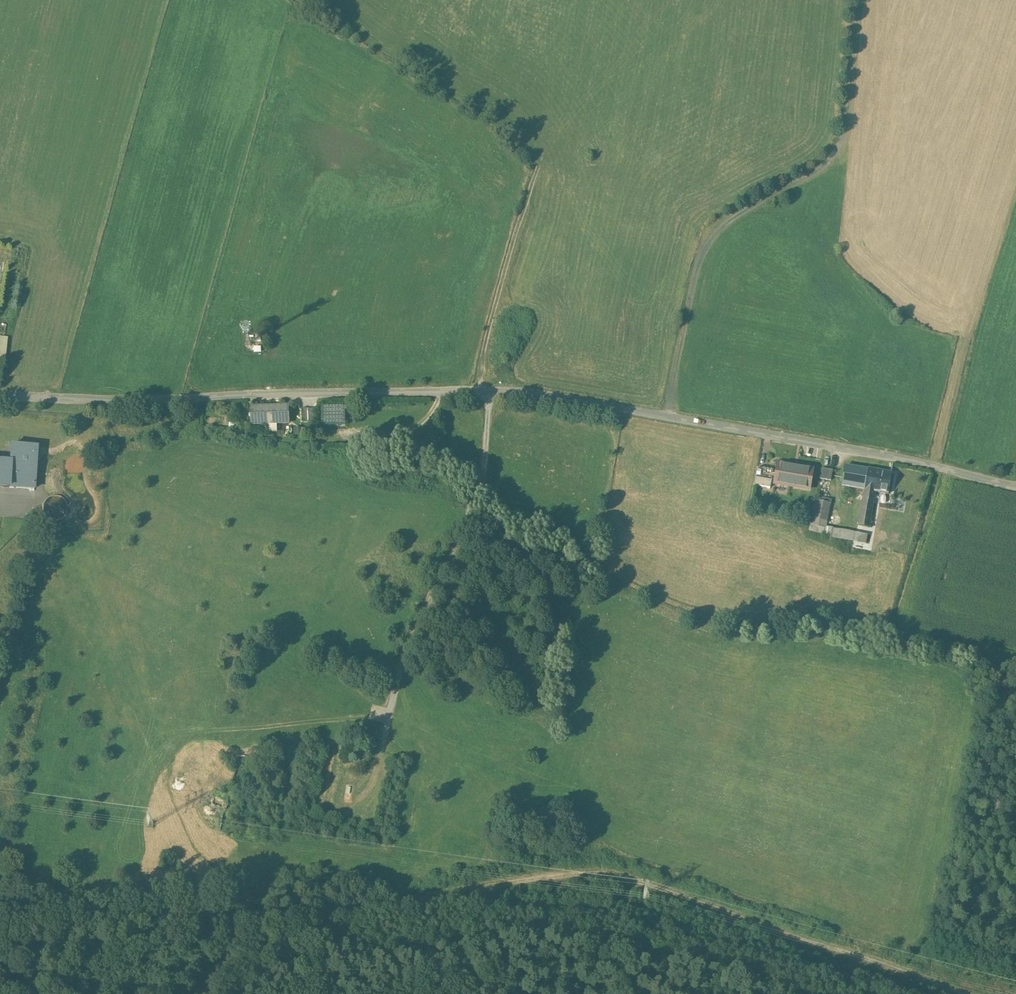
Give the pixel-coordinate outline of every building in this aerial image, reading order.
[(289,405),(251,407),(252,424),(289,423),(289,405)] [(345,406),(321,407),(321,423),(345,423),(345,406)] [(314,409),(302,409),(302,422),(314,422),(314,409)] [(36,490),(38,447),(11,445),(10,461),(0,461),(0,488),(36,490)] [(813,470),(778,464),(775,483),(809,489),(813,470)] [(869,469),(847,465),(843,484),(865,488),(869,469)] [(820,466),(819,477),(830,479),(831,468),(820,466)] [(773,470),(757,468),(754,485),(770,488),(773,470)] [(892,474),(869,469),(865,488),(868,489),(878,491),(889,493),(892,474)] [(868,489),(861,525),(870,527),(878,491),(868,489)] [(841,530),(826,527),(824,536),(840,539),(841,530)] [(868,534),(841,530),(840,539),(866,543),(868,534)]
